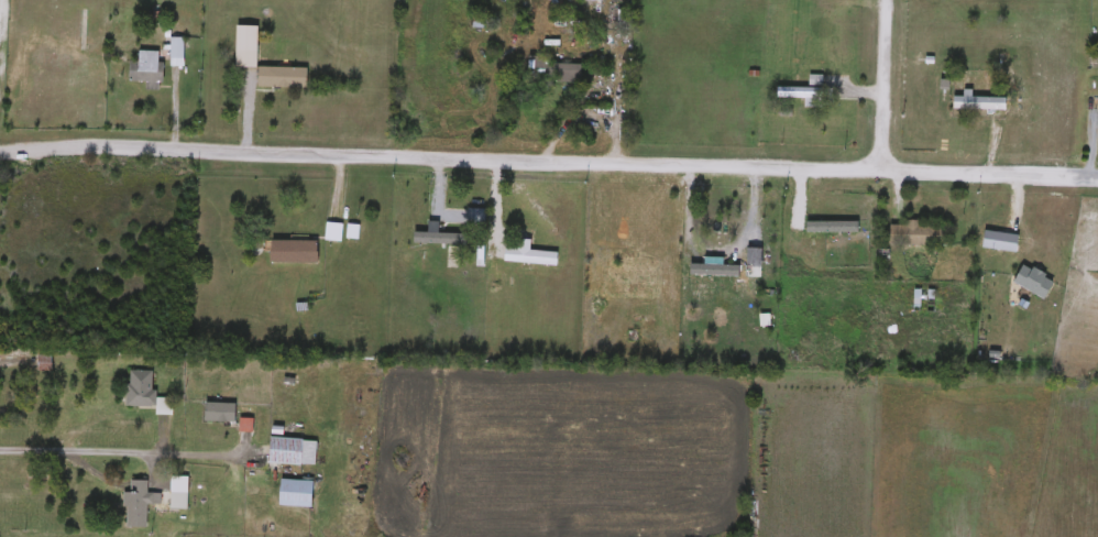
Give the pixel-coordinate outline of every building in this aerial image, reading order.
[(628,12),(628,29),(619,29),(619,12),(628,12)] [(257,68),(237,68),(237,26),(257,26),(257,68)] [(169,66),(169,37),(184,37),(184,66),(169,66)] [(129,62),(139,62),(139,51),(161,51),(161,83),(129,83),(129,62)] [(549,64),(583,64),(583,83),(526,83),(526,56),(549,56),(549,64)] [(308,67),(308,88),(260,88),(260,67),(308,67)] [(776,101),(776,87),(823,87),(823,101),(776,101)] [(1008,97),(1008,110),(953,110),(953,97),(1008,97)] [(947,245),(890,244),(891,223),(903,224),(903,223),(947,223),(947,245)] [(319,262),(272,261),(272,253),(266,253),(266,238),(319,239),(319,262)] [(762,248),(762,270),(734,270),(734,248),(762,248)] [(1042,300),(1012,280),(1025,262),(1055,283),(1042,300)] [(934,289),(934,307),(914,307),(914,289),(934,289)] [(39,370),(37,354),(52,354),(52,370),(39,370)] [(152,406),(127,406),(127,371),(152,371),(152,406)] [(156,414),(156,397),(173,397),(173,414),(156,414)] [(205,421),(205,403),(235,403),(235,421),(205,421)] [(317,439),(316,464),(270,464),(271,438),(317,439)] [(146,527),(124,527),(125,491),(131,491),(131,480),(146,480),(146,493),(160,493),(160,504),(146,503),(146,527)] [(314,480),(314,506),(281,506),(281,480),(314,480)]
